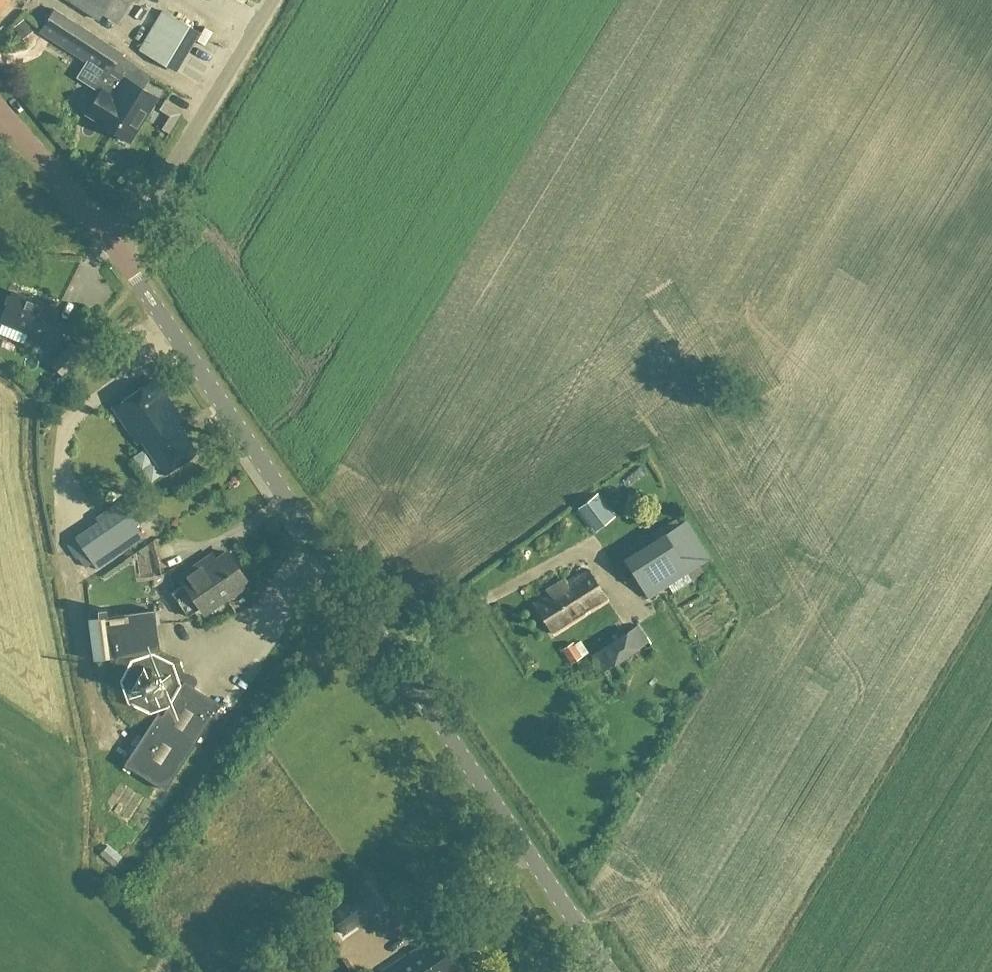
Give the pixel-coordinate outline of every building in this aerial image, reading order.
[(10,3),(8,0),(0,0),(0,11),(10,3)] [(98,21),(106,9),(121,19),(133,0),(66,0),(98,21)] [(123,120),(114,134),(129,143),(146,114),(149,114),(153,107),(152,104),(156,99),(142,90),(143,89),(136,81),(133,79),(139,69),(120,56),(121,54),(53,12),(38,35),(95,70),(98,64),(123,79),(118,88),(123,91),(121,95),(128,99),(123,106),(126,108),(120,118),(123,120)] [(198,34),(162,13),(139,51),(175,73),(198,34)] [(101,91),(86,115),(100,123),(99,125),(114,134),(123,120),(120,118),(126,108),(123,106),(128,99),(121,95),(123,91),(118,88),(123,79),(98,64),(95,70),(85,85),(94,90),(95,88),(101,91)] [(63,326),(51,322),(56,310),(35,302),(35,303),(10,293),(0,319),(0,323),(44,340),(42,344),(54,348),(63,326)] [(86,343),(95,333),(82,322),(73,332),(86,343)] [(61,378),(83,355),(72,345),(50,367),(61,378)] [(155,382),(116,408),(164,480),(198,456),(177,425),(182,422),(155,382)] [(577,509),(595,532),(614,517),(596,494),(577,509)] [(121,506),(74,538),(96,570),(143,538),(136,527),(147,520),(133,499),(122,506),(121,506)] [(623,560),(647,599),(710,561),(685,522),(626,559),(623,560)] [(80,567),(89,561),(76,541),(67,547),(80,567)] [(247,585),(226,554),(214,562),(213,560),(210,560),(203,565),(201,563),(178,580),(183,586),(170,595),(186,618),(199,610),(199,611),(216,600),(219,604),(247,585)] [(553,636),(607,602),(587,570),(561,587),(559,584),(546,591),(548,594),(533,604),(553,636)] [(93,662),(125,658),(131,657),(138,676),(134,679),(137,695),(149,700),(156,717),(124,767),(164,792),(219,707),(192,690),(196,685),(182,676),(177,661),(159,653),(154,613),(107,620),(105,612),(97,613),(98,621),(88,622),(93,662)] [(611,687),(657,656),(637,625),(589,656),(611,687)] [(570,665),(581,658),(572,644),(561,651),(570,665)] [(114,846),(105,856),(119,868),(128,859),(114,846)] [(328,915),(343,936),(381,908),(366,888),(328,915)] [(434,938),(409,955),(408,955),(382,971),(457,971),(434,938)]
